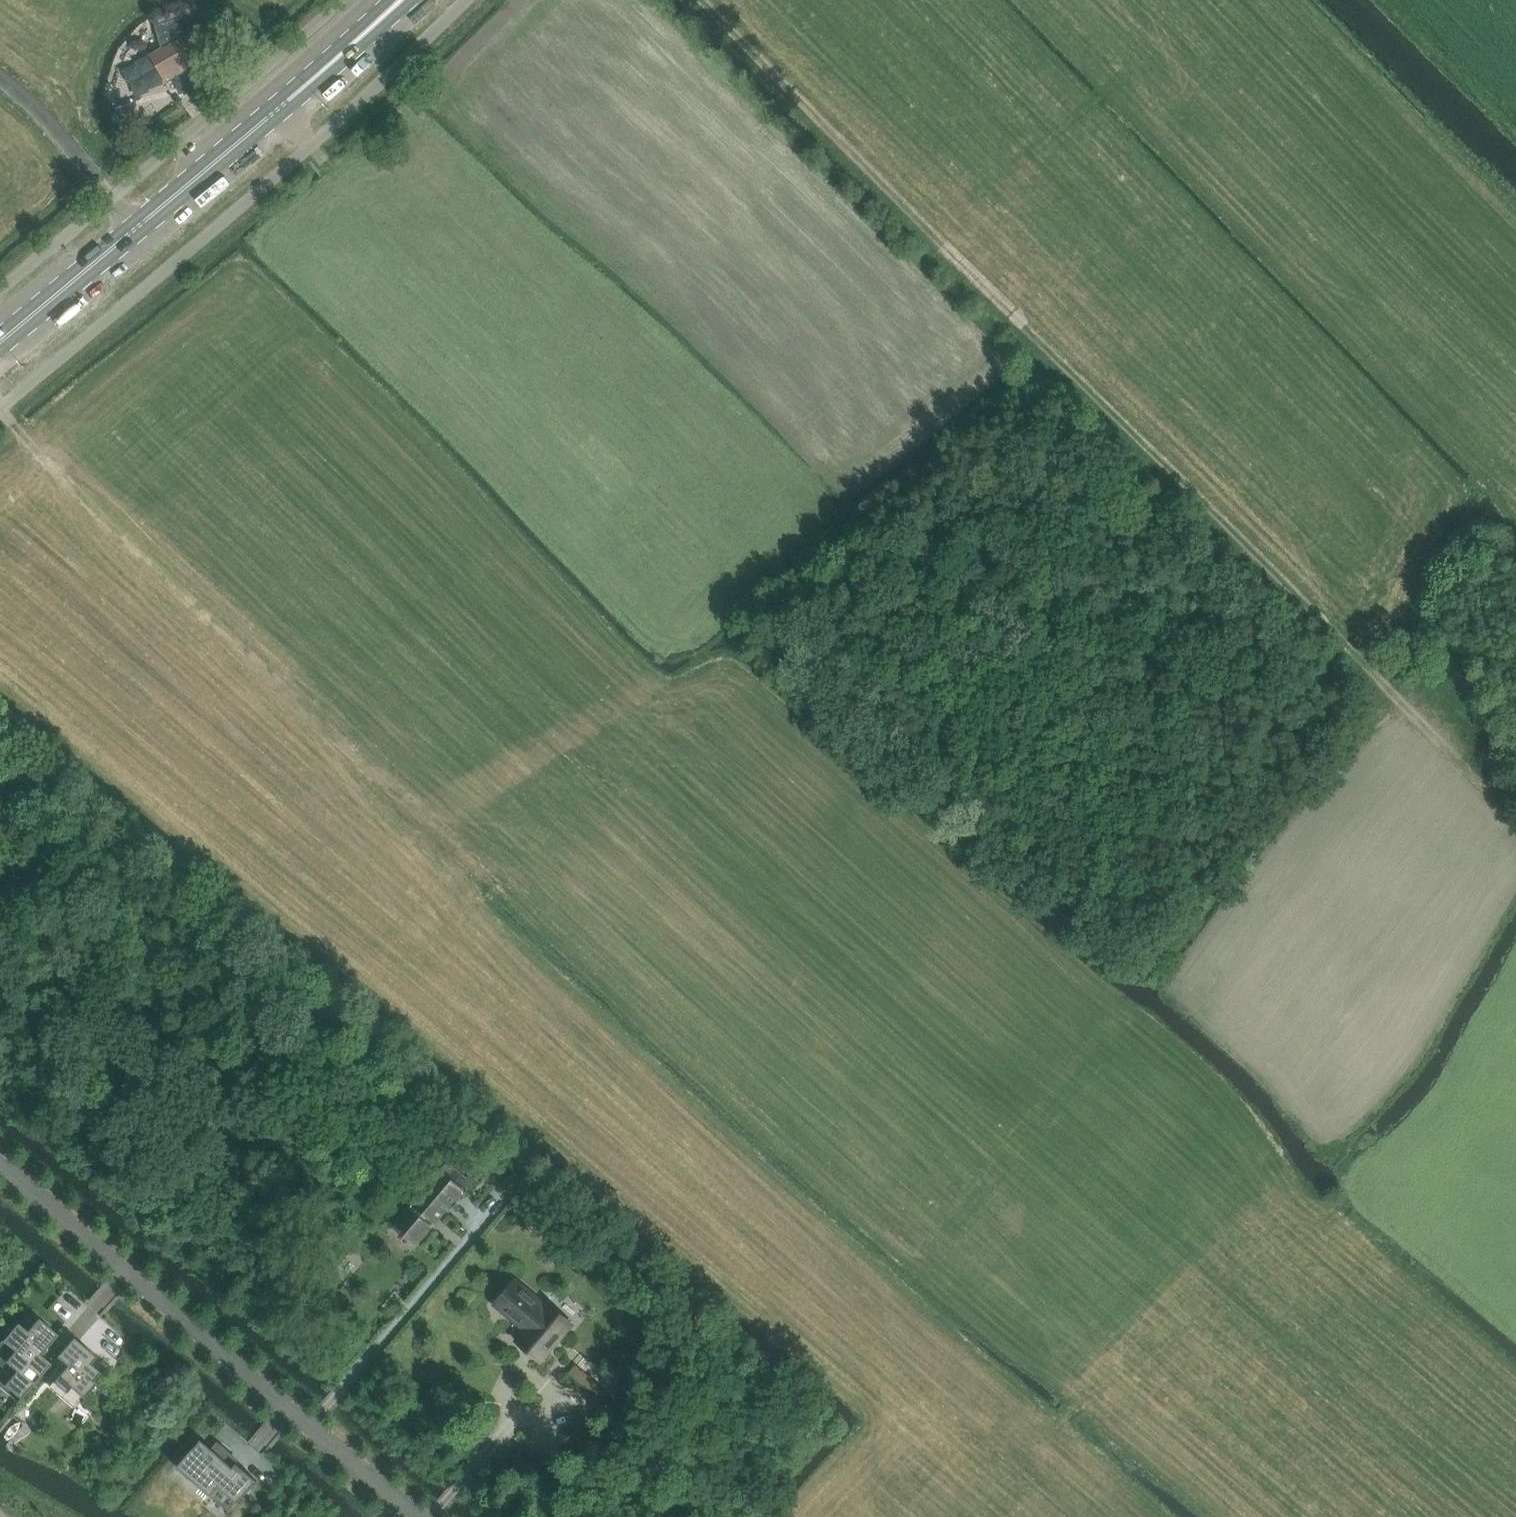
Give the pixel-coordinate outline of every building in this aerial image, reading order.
[(195,70),(194,66),(214,54),(205,38),(212,36),(206,11),(155,25),(161,49),(150,56),(166,82),(188,69),(189,72),(192,71),(195,70)] [(464,1191),(438,1169),(394,1222),(419,1243),(464,1191)] [(541,1358),(572,1321),(549,1301),(547,1304),(516,1278),(501,1295),(517,1309),(512,1315),(527,1327),(518,1338),(527,1346),(530,1342),(535,1346),(532,1350),(541,1358)] [(4,1361),(14,1370),(2,1385),(18,1398),(15,1401),(17,1402),(49,1363),(39,1354),(56,1334),(37,1318),(26,1331),(16,1323),(1,1340),(13,1350),(4,1361)] [(64,1393),(69,1387),(82,1398),(94,1383),(91,1380),(99,1372),(89,1364),(95,1357),(72,1337),(55,1356),(66,1365),(52,1382),(64,1393)] [(214,1445),(211,1449),(200,1439),(180,1463),(181,1463),(177,1467),(211,1496),(219,1487),(238,1503),(242,1498),(257,1481),(214,1445)]
